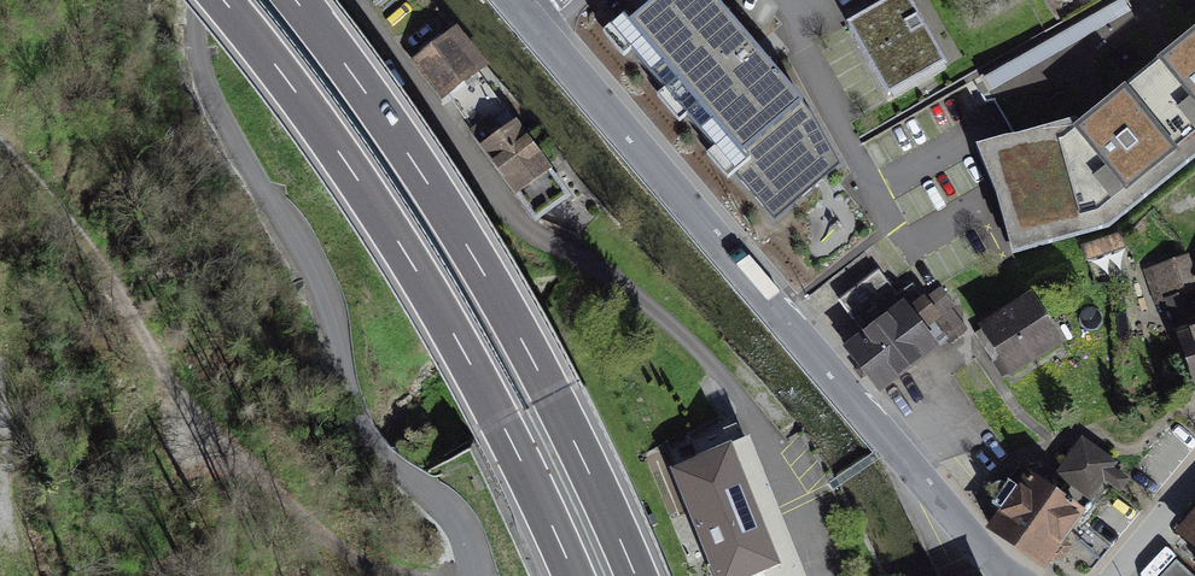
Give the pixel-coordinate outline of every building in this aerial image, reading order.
[(715,0),(655,0),(631,20),(625,14),(601,31),(623,58),(631,50),(665,90),(657,97),(681,121),(685,115),(714,147),(706,154),(729,180),(736,174),(775,222),(838,163),(810,110),(715,0)] [(875,7),(846,24),(888,96),(945,63),(908,0),(871,0),(875,7)] [(458,25),(411,62),(441,100),(488,62),(458,25)] [(976,147),(995,192),(1012,255),(1110,228),(1194,159),(1194,30),(1079,123),(1077,119),(976,147)] [(554,168),(520,117),(482,141),(515,193),(554,168)] [(1166,307),(1194,390),(1194,280),(1194,278),(1193,278),(1194,277),(1194,265),(1190,254),(1143,270),(1157,310),(1166,307)] [(862,332),(841,349),(880,395),(965,326),(952,310),(956,307),(940,287),(925,298),(912,283),(898,295),(878,270),(836,300),(862,332)] [(1031,293),(979,328),(1011,379),(1065,345),(1031,293)] [(670,468),(712,575),(806,575),(749,438),(741,442),(739,433),(730,429),(669,452),(675,466),(670,468)] [(1082,437),(1058,472),(1099,500),(1109,486),(1121,494),(1130,480),(1118,472),(1123,464),(1082,437)] [(1085,520),(1099,500),(1058,472),(1043,462),(1033,465),(986,531),(1045,572),(1082,519),(1085,520)] [(1175,533),(1194,551),(1194,509),(1175,533)] [(1176,561),(1163,575),(1192,575),(1176,561)]
